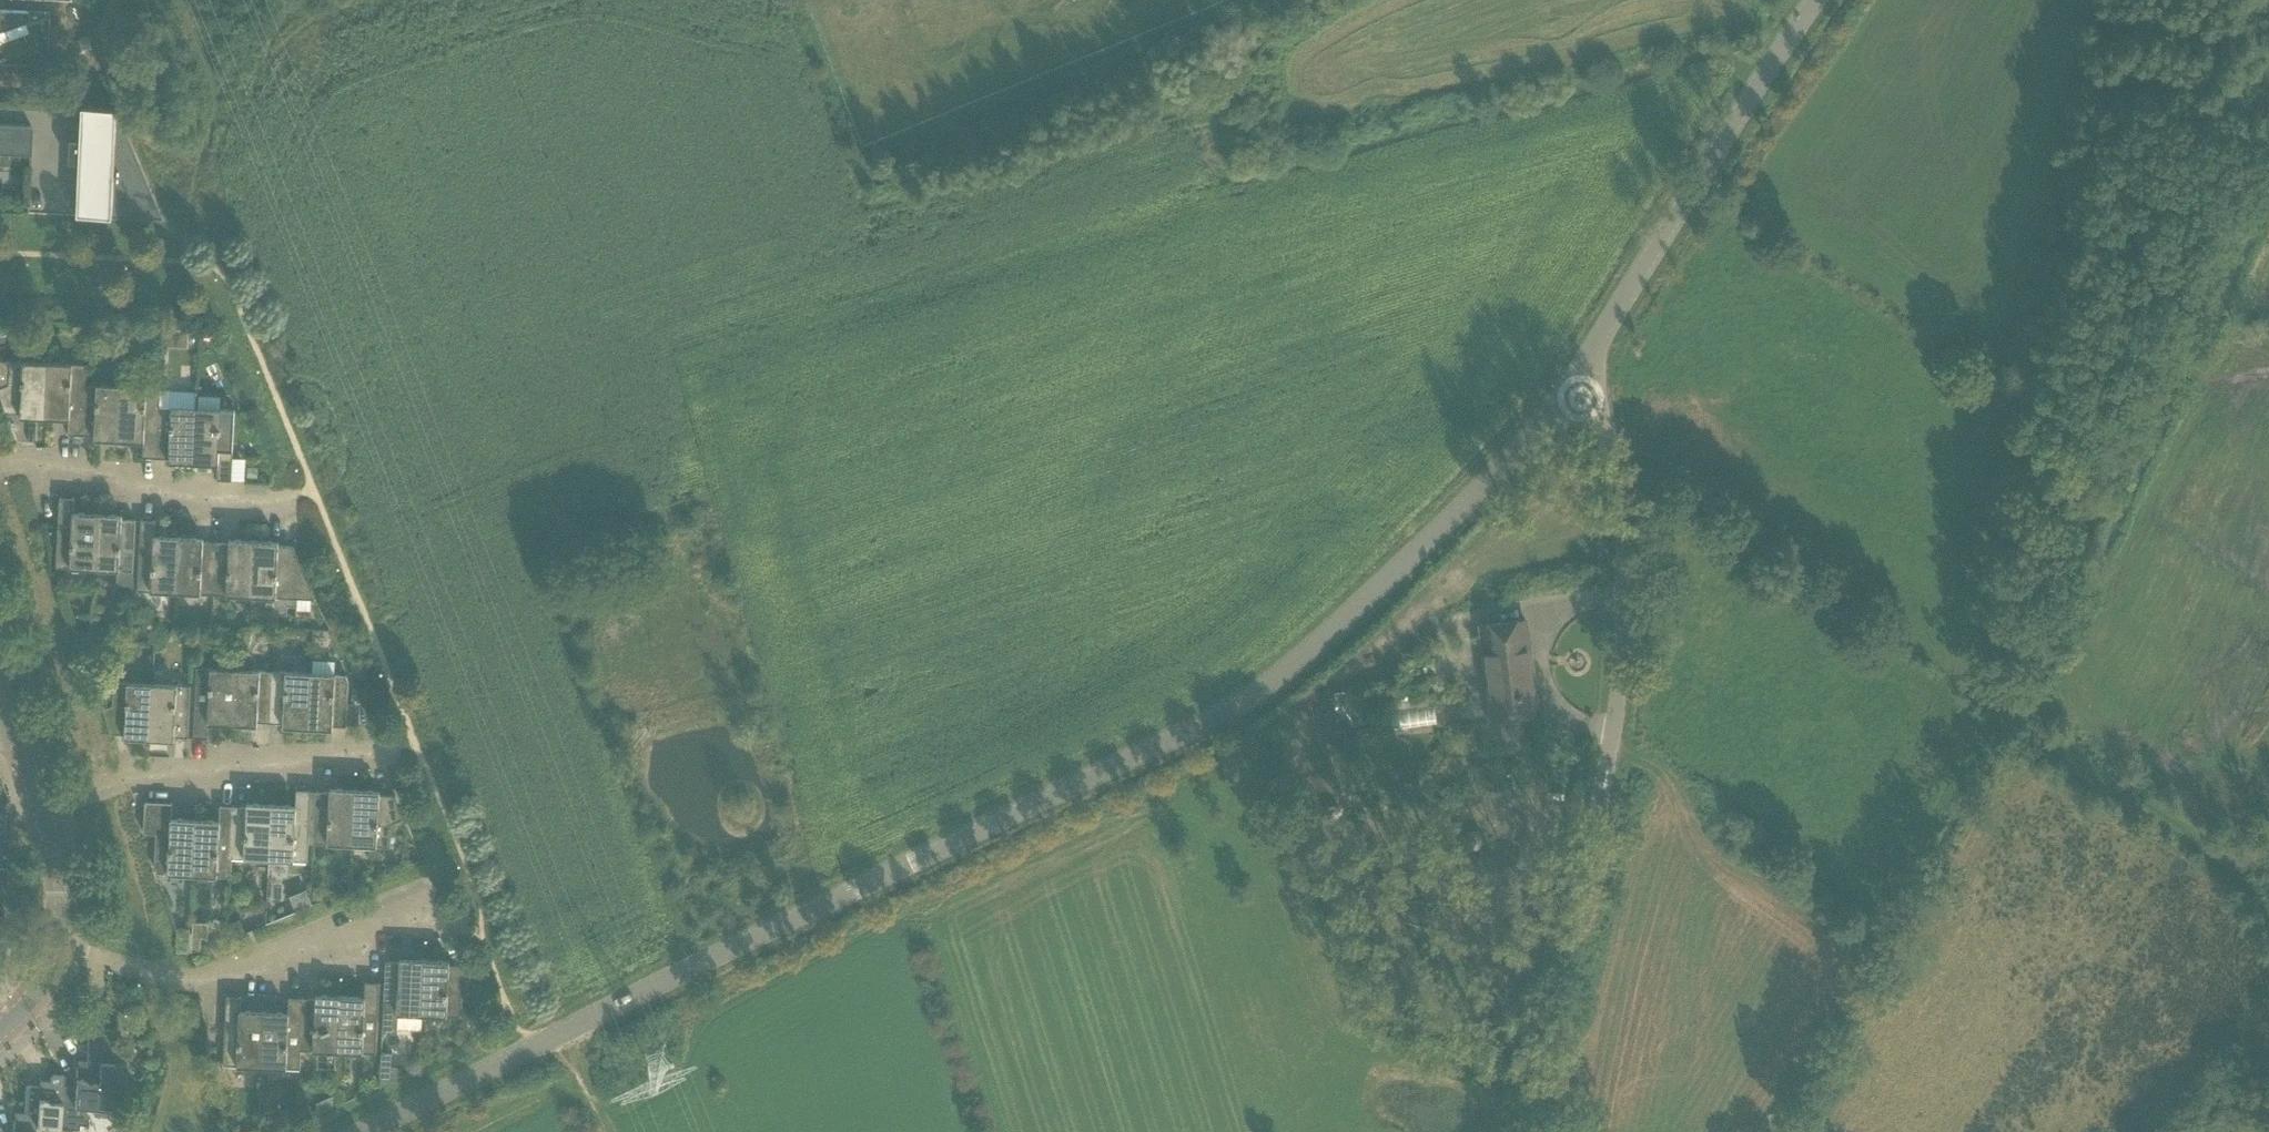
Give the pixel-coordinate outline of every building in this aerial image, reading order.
[(46,64),(49,10),(0,8),(0,62),(46,64)] [(70,138),(69,162),(80,162),(78,215),(165,218),(118,108),(82,107),(81,139),(70,138)] [(30,155),(31,155),(32,127),(0,125),(0,153),(30,155)] [(179,328),(179,346),(188,346),(189,329),(179,328)] [(46,418),(49,362),(0,360),(0,394),(6,412),(21,413),(21,417),(46,418)] [(69,434),(83,435),(86,364),(49,362),(46,418),(70,419),(69,434)] [(95,439),(120,440),(123,385),(86,383),(87,364),(86,364),(83,435),(96,435),(95,439)] [(143,457),(157,457),(161,387),(123,385),(120,440),(144,442),(143,457)] [(170,462),(195,463),(197,408),(198,391),(161,389),(161,387),(157,457),(170,458),(170,462)] [(197,408),(195,463),(218,464),(218,479),(232,480),(236,409),(197,408)] [(248,466),(247,477),(258,477),(258,467),(248,466)] [(57,567),(96,569),(99,514),(75,512),(75,497),(61,497),(57,567)] [(99,514),(96,569),(134,571),(137,519),(123,519),(123,515),(99,514)] [(138,590),(177,592),(180,537),(156,535),(156,520),(142,519),(138,590)] [(177,592),(214,594),(217,542),(204,542),(204,538),(180,537),(177,592)] [(214,594),(252,596),(255,540),(230,539),(230,543),(217,542),(214,594)] [(255,540),(252,596),(316,599),(295,546),(279,545),(280,542),(255,540)] [(1482,625),(1494,718),(1538,712),(1526,620),(1482,625)] [(94,625),(94,638),(111,638),(111,626),(94,625)] [(233,724),(236,669),(198,667),(194,737),(209,738),(210,723),(233,724)] [(274,671),(236,669),(233,724),(258,725),(258,722),(271,722),(274,671)] [(312,673),(274,671),(271,722),(284,723),(284,727),(309,728),(312,673)] [(347,674),(312,673),(309,728),(334,729),(334,725),(347,726),(350,681),(347,674)] [(126,738),(151,739),(154,683),(115,681),(114,705),(104,708),(112,733),(126,734),(126,738)] [(154,683),(151,739),(175,740),(175,736),(189,737),(192,685),(154,683)] [(314,842),(353,844),(356,789),(331,788),(331,792),(317,791),(314,842)] [(356,789),(353,844),(391,846),(392,823),(405,818),(396,795),(380,794),(381,790),(356,789)] [(273,804),(270,859),(308,861),(309,842),(314,842),(317,791),(312,791),(297,790),(297,805),(273,804)] [(158,873),(193,874),(197,819),(172,818),(173,803),(146,801),(144,833),(157,833),(155,865),(158,873)] [(235,806),(231,876),(232,876),(233,857),(270,859),(273,804),(248,802),(248,806),(235,806)] [(193,874),(231,876),(235,806),(221,805),(220,820),(197,819),(193,874)] [(313,886),(312,899),(323,900),(323,886),(313,886)] [(240,918),(228,923),(233,936),(245,931),(240,918)] [(177,928),(176,952),(189,952),(190,947),(190,930),(190,929),(177,928)] [(192,937),(191,951),(196,951),(200,949),(201,937),(192,937)] [(400,961),(386,961),(383,1031),(398,1031),(398,1013),(423,1014),(426,959),(401,958),(400,961)] [(426,959),(423,1014),(461,1016),(462,993),(475,988),(465,965),(450,964),(450,960),(426,959)] [(365,997),(341,996),(339,1051),(377,1053),(380,982),(366,982),(365,997)] [(304,998),(301,1049),(339,1051),(341,996),(316,994),(316,998),(304,998)] [(224,1064),(262,1066),(265,1011),(241,1010),(242,996),(227,995),(224,1064)] [(262,1066),(300,1068),(301,1049),(304,998),(290,997),(289,1012),(265,1011),(262,1066)] [(88,1032),(86,1060),(87,1060),(101,1061),(98,1108),(117,1109),(118,1086),(124,1087),(126,1062),(120,1062),(121,1044),(114,1044),(115,1030),(115,1029),(102,1028),(101,1033),(88,1032)] [(75,1085),(63,1084),(60,1127),(79,1129),(79,1123),(87,1124),(88,1116),(83,1111),(80,1111),(80,1106),(98,1108),(101,1061),(87,1060),(86,1060),(77,1059),(75,1085)] [(380,1085),(396,1078),(397,1067),(381,1067),(380,1085)] [(23,1112),(24,1112),(39,1114),(37,1131),(47,1131),(46,1131),(42,1131),(42,1126),(44,1126),(60,1127),(63,1084),(64,1075),(53,1074),(52,1080),(39,1079),(39,1085),(25,1084),(23,1112)] [(334,1095),(317,1103),(322,1113),(333,1108),(334,1095)] [(15,1111),(13,1131),(37,1131),(39,1114),(24,1112),(23,1112),(15,1111)]
